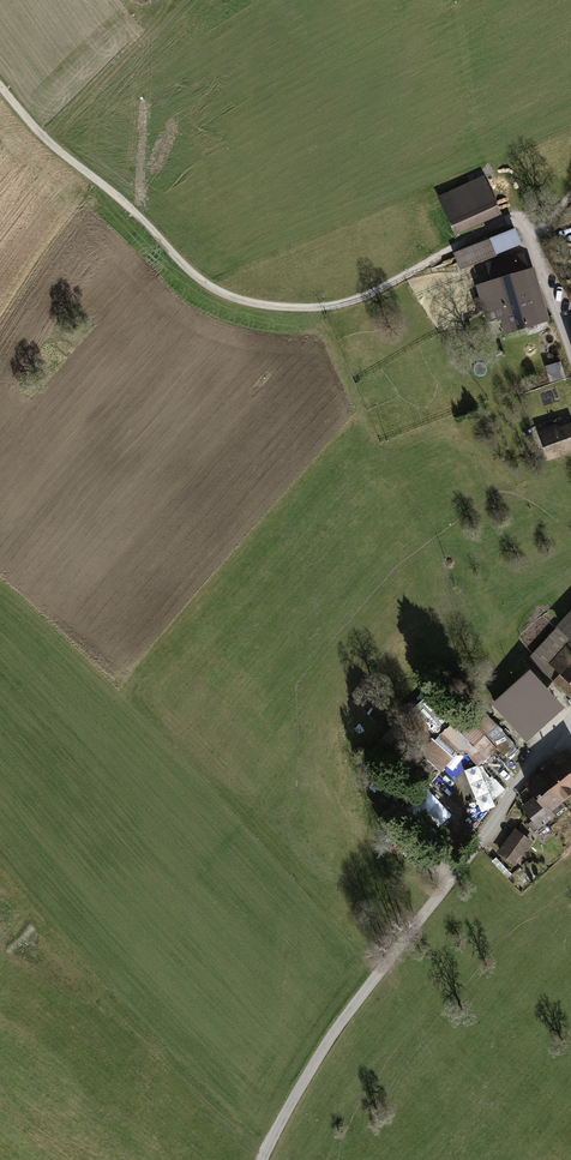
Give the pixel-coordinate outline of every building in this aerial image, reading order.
[(483,178),(439,197),(454,231),(498,212),(483,178)] [(454,252),(460,266),(519,242),(513,228),(454,252)] [(523,252),(486,263),(491,280),(488,281),(504,333),(545,320),(523,252)] [(570,423),(542,434),(551,457),(570,450),(570,427),(570,423)] [(527,658),(570,698),(570,608),(555,626),(556,627),(527,658)] [(490,703),(525,742),(564,706),(529,668),(490,703)] [(422,794),(458,753),(466,753),(492,782),(508,767),(497,756),(503,751),(507,756),(517,746),(476,701),(435,739),(433,737),(399,774),(422,794)] [(566,752),(525,785),(536,797),(523,808),(539,828),(554,816),(549,810),(570,792),(570,758),(566,752)] [(438,829),(451,819),(433,797),(420,808),(438,829)] [(498,852),(514,864),(531,842),(515,830),(498,852)]
